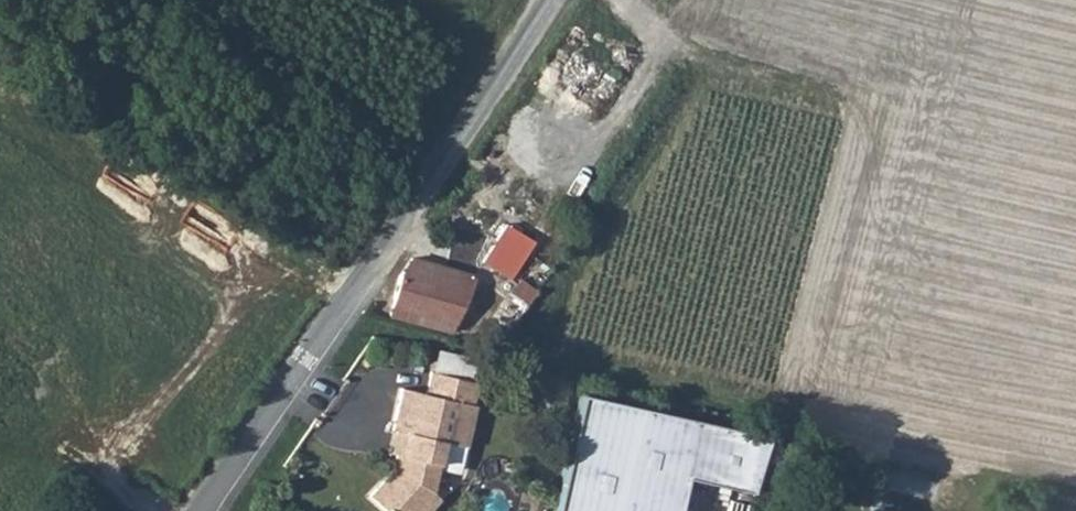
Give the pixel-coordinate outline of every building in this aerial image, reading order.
[(519,264),(534,240),(506,223),(491,246),(519,264)] [(474,274),(411,257),(398,277),(392,298),(394,299),(390,315),(450,331),(474,274)] [(527,304),(536,290),(518,277),(508,291),(527,304)] [(508,291),(489,319),(507,332),(527,304),(508,291)] [(430,371),(425,393),(401,387),(392,429),(396,430),(407,432),(402,454),(396,454),(393,470),(369,495),(386,510),(412,510),(432,490),(443,440),(465,445),(474,403),(471,402),(475,381),(430,371)] [(563,383),(558,404),(557,408),(560,409),(567,380),(564,379),(563,383)] [(684,476),(750,490),(767,434),(579,392),(551,510),(676,510),(684,476)] [(396,430),(391,453),(396,454),(402,454),(407,432),(396,430)] [(440,497),(432,490),(412,510),(427,510),(440,497)]
